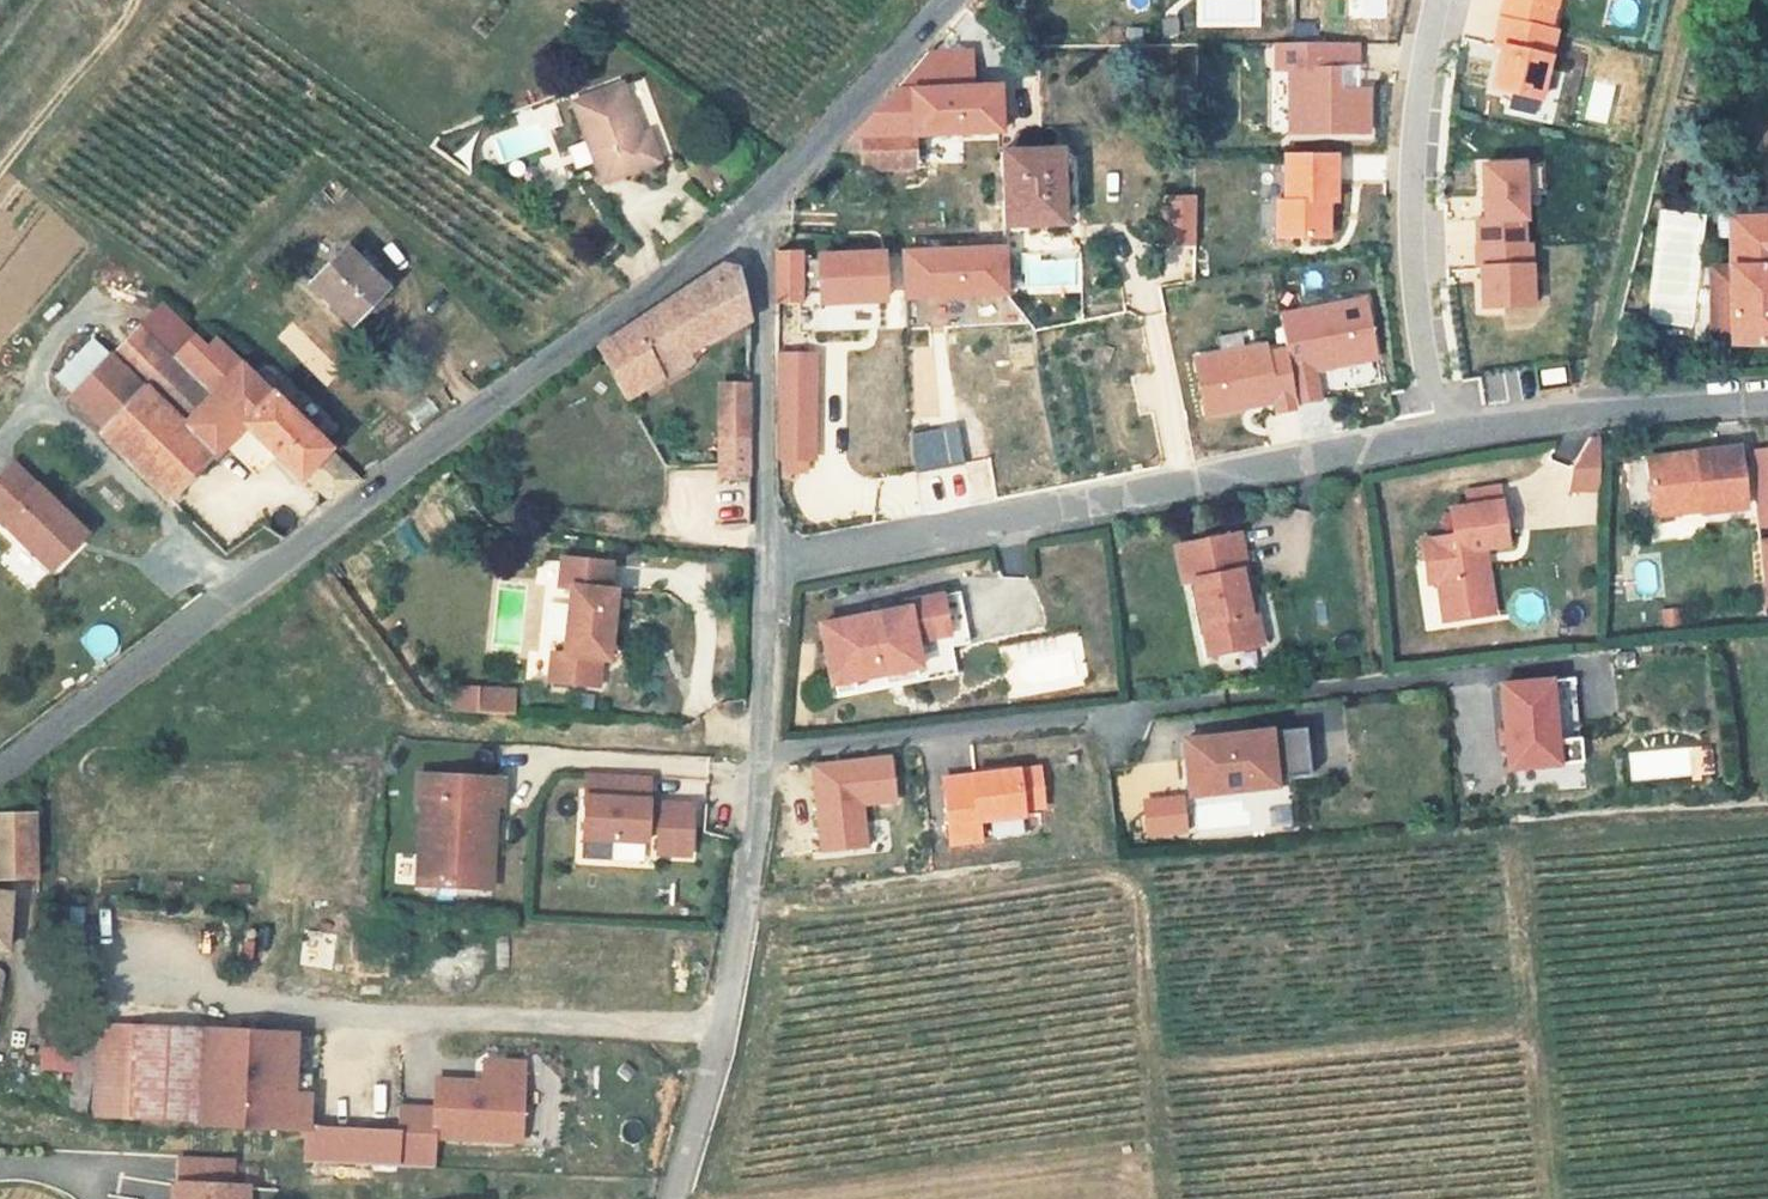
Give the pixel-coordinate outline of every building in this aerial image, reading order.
[(1496,15),(1544,26),(1551,0),(1499,0),(1496,15)] [(1497,47),(1487,88),(1503,92),(1498,112),(1545,123),(1559,71),(1541,67),(1550,29),(1496,16),(1490,44),(1497,47)] [(1284,43),(1284,70),(1297,70),(1296,119),(1332,120),(1332,134),(1374,135),(1374,92),(1347,91),(1347,71),(1364,71),(1365,43),(1284,43)] [(914,89),(1014,95),(1013,57),(949,53),(914,89)] [(613,185),(670,156),(655,128),(645,134),(622,87),(576,111),(613,185)] [(1014,146),(1014,95),(914,89),(865,142),(929,143),(1014,146)] [(837,171),(927,175),(929,143),(865,142),(837,171)] [(1284,200),(1277,200),(1277,237),(1328,236),(1327,200),(1335,200),(1335,153),(1284,153),(1284,200)] [(1017,163),(1019,239),(1081,237),(1078,161),(1017,163)] [(1473,221),(1465,221),(1466,246),(1481,245),(1513,242),(1517,218),(1518,218),(1516,161),(1475,163),(1473,221)] [(1715,197),(1709,204),(1709,206),(1709,225),(1723,225),(1722,207),(1767,206),(1767,192),(1720,193),(1715,197)] [(1169,194),(1168,242),(1198,242),(1199,195),(1169,194)] [(1723,225),(1723,258),(1723,302),(1723,325),(1706,324),(1706,333),(1767,333),(1767,206),(1722,207),(1723,225)] [(1513,242),(1481,245),(1482,269),(1486,268),(1486,309),(1536,308),(1539,239),(1513,242)] [(307,284),(352,328),(384,295),(370,280),(380,270),(363,253),(353,265),(339,252),(307,284)] [(916,304),(1021,304),(1020,258),(916,261),(916,304)] [(1706,301),(1723,302),(1723,258),(1705,258),(1706,301)] [(813,263),(789,263),(788,309),(812,309),(812,307),(832,307),(832,271),(813,271),(813,263)] [(680,363),(742,327),(740,292),(724,271),(592,351),(618,397),(626,416),(689,380),(680,363)] [(1364,299),(1279,315),(1286,351),(1296,404),(1319,400),(1313,370),(1375,358),(1364,299)] [(1723,325),(1723,302),(1706,301),(1706,324),(1723,325)] [(101,355),(137,385),(173,418),(198,393),(153,350),(126,326),(101,355)] [(153,350),(198,393),(232,361),(201,330),(190,343),(174,329),(153,350)] [(1257,348),(1185,361),(1196,418),(1254,407),(1254,401),(1274,397),(1277,413),(1297,410),(1296,404),(1286,351),(1259,357),(1257,348)] [(818,460),(819,352),(778,352),(776,461),(818,460)] [(209,460),(173,418),(101,355),(62,399),(97,429),(92,435),(165,501),(209,460)] [(173,418),(209,460),(218,451),(250,481),(269,461),(291,482),(299,475),(328,503),(355,484),(232,361),(198,393),(173,418)] [(1567,366),(1538,371),(1544,387),(1569,382),(1567,366)] [(716,493),(736,494),(740,401),(712,400),(709,453),(718,454),(716,493)] [(965,463),(959,426),(914,436),(914,456),(918,473),(965,463)] [(1570,470),(1568,494),(1599,494),(1597,442),(1597,437),(1586,439),(1570,470)] [(1757,443),(1660,452),(1663,496),(1713,493),(1714,513),(1761,509),(1757,443)] [(44,573),(79,536),(4,464),(0,469),(0,502),(0,531),(44,573)] [(1483,485),(1484,501),(1517,496),(1515,480),(1483,485)] [(1713,493),(1663,496),(1665,518),(1714,513),(1713,493)] [(1471,530),(1439,535),(1443,560),(1452,558),(1454,576),(1459,603),(1496,598),(1506,584),(1503,560),(1500,560),(1497,543),(1523,539),(1517,496),(1484,501),(1467,504),(1471,530)] [(1225,651),(1278,640),(1272,608),(1266,609),(1257,566),(1262,565),(1255,528),(1192,541),(1200,577),(1209,575),(1225,651)] [(544,641),(543,669),(591,672),(593,646),(601,646),(606,577),(598,576),(600,550),(551,546),(549,574),(561,575),(556,642),(544,641)] [(1452,558),(1443,560),(1445,577),(1454,576),(1452,558)] [(1257,566),(1266,609),(1272,608),(1262,565),(1257,566)] [(1496,598),(1459,603),(1460,615),(1509,607),(1506,584),(1496,598)] [(851,692),(972,668),(967,640),(965,629),(982,625),(975,587),(922,597),(923,603),(837,620),(851,692)] [(982,625),(965,629),(967,640),(985,637),(982,625)] [(1550,678),(1496,683),(1504,769),(1559,764),(1578,762),(1576,739),(1557,742),(1550,678)] [(454,687),(452,711),(512,714),(514,689),(454,687)] [(1195,740),(1201,796),(1252,790),(1252,781),(1286,777),(1323,773),(1317,725),(1195,740)] [(641,799),(644,740),(617,739),(613,797),(641,799)] [(898,804),(891,755),(811,765),(820,853),(870,848),(864,807),(898,804)] [(1041,764),(941,775),(950,847),(984,843),(981,824),(1025,821),(1023,811),(1046,809),(1041,764)] [(418,792),(415,874),(472,877),(475,821),(486,821),(487,795),(495,795),(495,771),(412,771),(411,792),(418,792)] [(1252,781),(1252,790),(1287,786),(1286,777),(1252,781)] [(37,826),(0,827),(0,887),(38,886),(37,826)] [(8,957),(12,903),(0,902),(0,956),(8,957)] [(204,1039),(136,1037),(134,1129),(202,1131),(204,1039)]
